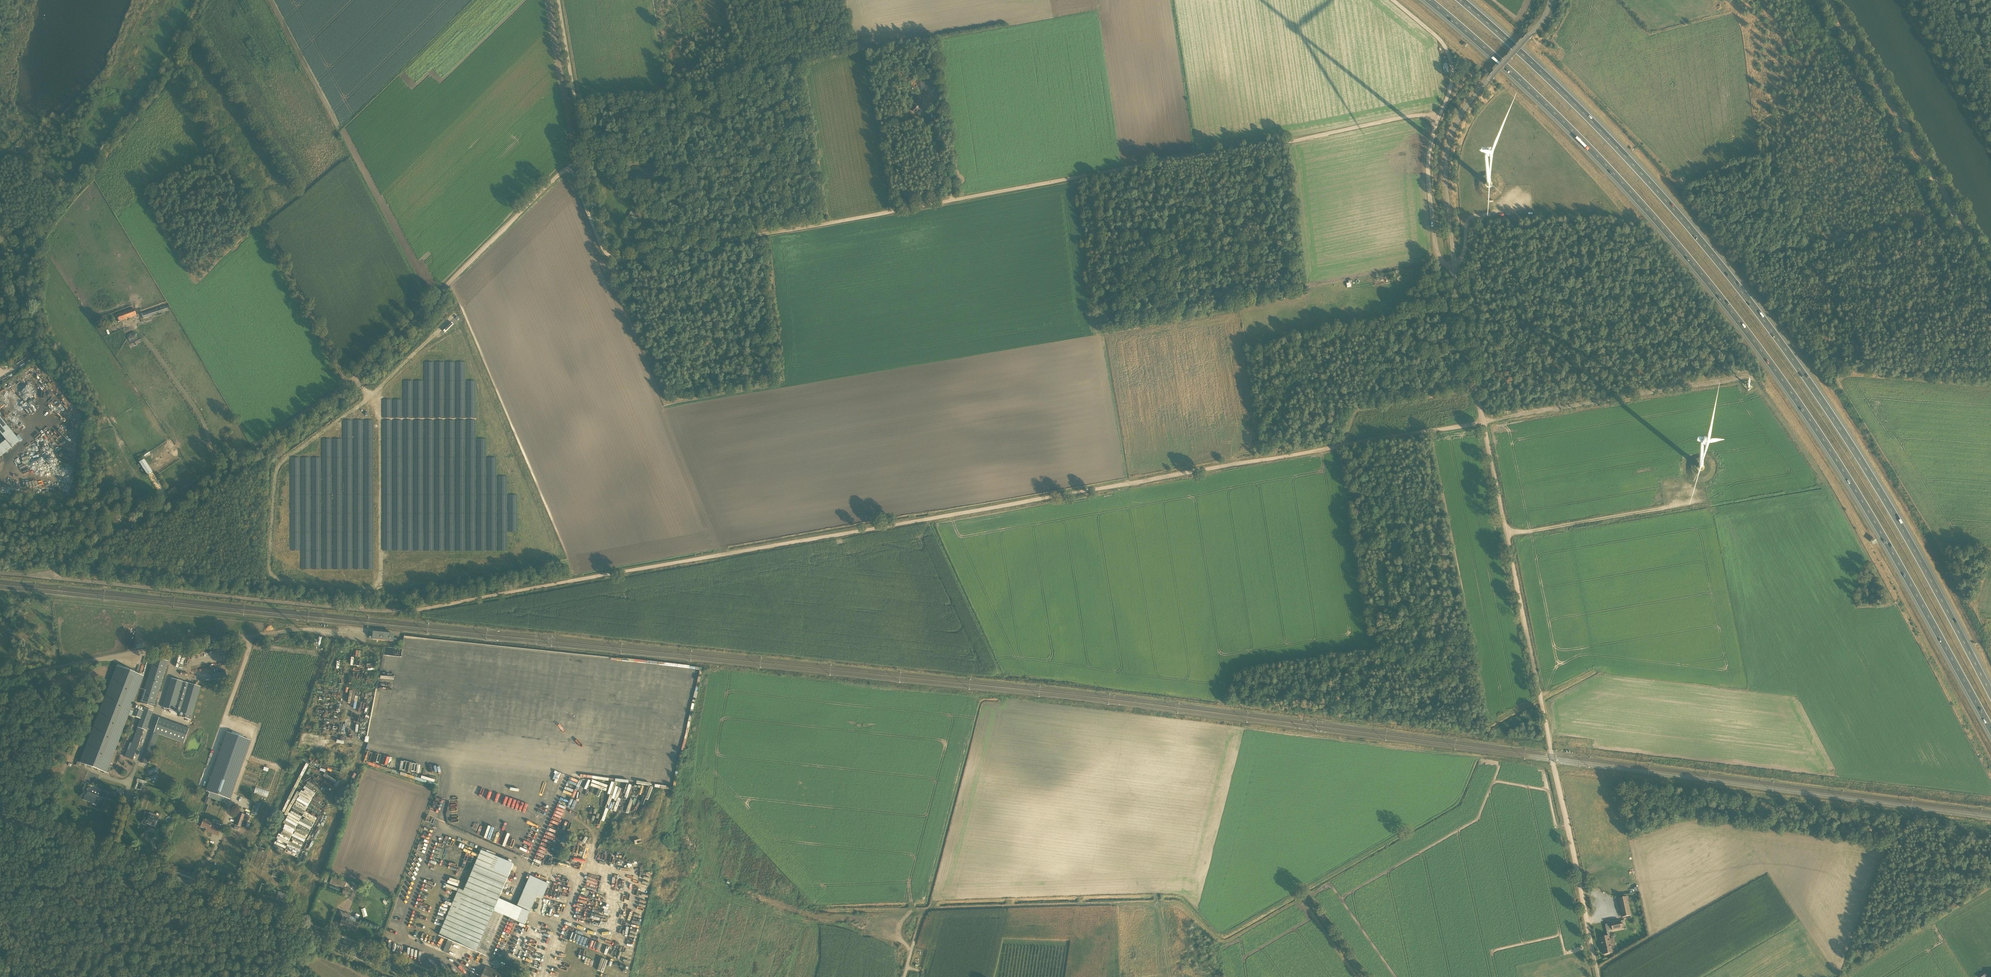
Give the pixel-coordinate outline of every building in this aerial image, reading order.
[(914,103),(914,106),(913,111),(921,112),(922,97),(917,97),(917,103),(914,103)] [(1484,183),(1484,184),(1484,186),(1486,188),(1487,189),(1489,189),(1491,189),(1493,188),(1494,186),(1494,184),(1494,182),(1493,181),(1491,180),(1489,179),(1487,180),(1486,181),(1484,183)] [(634,213),(630,221),(635,223),(639,215),(634,213)] [(141,314),(143,319),(161,312),(162,314),(164,313),(164,312),(169,310),(167,305),(147,311),(141,314)] [(134,308),(116,314),(119,322),(136,316),(134,308)] [(137,337),(134,332),(127,336),(129,341),(137,337)] [(147,475),(151,473),(133,445),(129,447),(147,475)] [(1708,477),(1709,475),(1708,473),(1707,471),(1706,470),(1704,470),(1702,470),(1700,471),(1699,473),(1699,475),(1699,477),(1700,479),(1702,480),(1704,480),(1706,480),(1707,479),(1708,477)] [(168,491),(170,496),(178,491),(176,487),(168,491)] [(373,632),(373,635),(372,639),(393,641),(394,635),(373,632)] [(154,657),(140,703),(154,707),(168,661),(154,657)] [(116,666),(80,762),(77,761),(76,765),(78,766),(80,763),(106,773),(107,772),(109,773),(111,768),(109,768),(129,715),(131,710),(144,676),(116,666)] [(171,678),(163,708),(191,717),(200,687),(189,683),(171,678)] [(124,757),(133,760),(144,730),(146,731),(153,712),(144,708),(143,711),(134,707),(133,711),(131,710),(129,715),(132,715),(140,719),(128,753),(126,752),(124,757)] [(155,730),(153,733),(158,734),(184,743),(189,729),(176,724),(159,718),(155,730)] [(230,800),(251,741),(252,736),(232,729),(230,734),(227,732),(206,791),(210,792),(208,797),(224,803),(226,798),(230,800)] [(145,752),(141,763),(147,765),(151,754),(145,752)] [(653,767),(659,768),(661,760),(664,761),(665,757),(659,756),(657,762),(654,761),(653,767)] [(142,783),(146,784),(147,781),(137,778),(135,787),(137,788),(138,786),(141,787),(142,783)] [(101,793),(101,792),(89,788),(88,788),(87,789),(86,792),(82,790),(80,796),(84,798),(83,799),(93,803),(93,804),(96,806),(97,804),(97,805),(98,803),(102,805),(104,799),(100,797),(101,794),(101,793)] [(115,798),(124,796),(123,790),(121,790),(120,788),(117,789),(117,791),(114,792),(115,798)] [(252,814),(256,816),(261,803),(256,802),(252,814)] [(255,839),(258,833),(245,828),(250,816),(239,812),(232,831),(255,839)] [(144,816),(141,823),(145,825),(146,823),(155,827),(158,819),(149,815),(148,818),(144,816)] [(204,819),(201,827),(208,830),(207,832),(217,836),(221,826),(204,819)] [(503,915),(494,911),(499,899),(514,864),(481,850),(464,891),(459,889),(439,935),(448,939),(443,951),(448,953),(453,942),(486,956),(503,915)] [(277,871),(277,872),(273,871),(271,876),(282,880),(284,875),(285,873),(279,870),(279,871),(277,871)] [(330,884),(344,888),(346,880),(332,876),(330,884)] [(353,891),(345,888),(343,895),(351,897),(353,891)] [(523,892),(517,907),(530,912),(537,897),(523,892)] [(1623,917),(1631,915),(1627,897),(1618,898),(1623,917)] [(335,923),(356,931),(358,924),(349,921),(351,915),(339,910),(335,923)] [(1622,928),(1621,921),(1611,923),(1612,930),(1622,928)] [(1614,938),(1609,939),(1608,936),(1600,938),(1604,954),(1612,952),(1611,945),(1616,944),(1614,938)] [(482,976),(502,976),(503,974),(500,973),(486,967),(482,976)]
